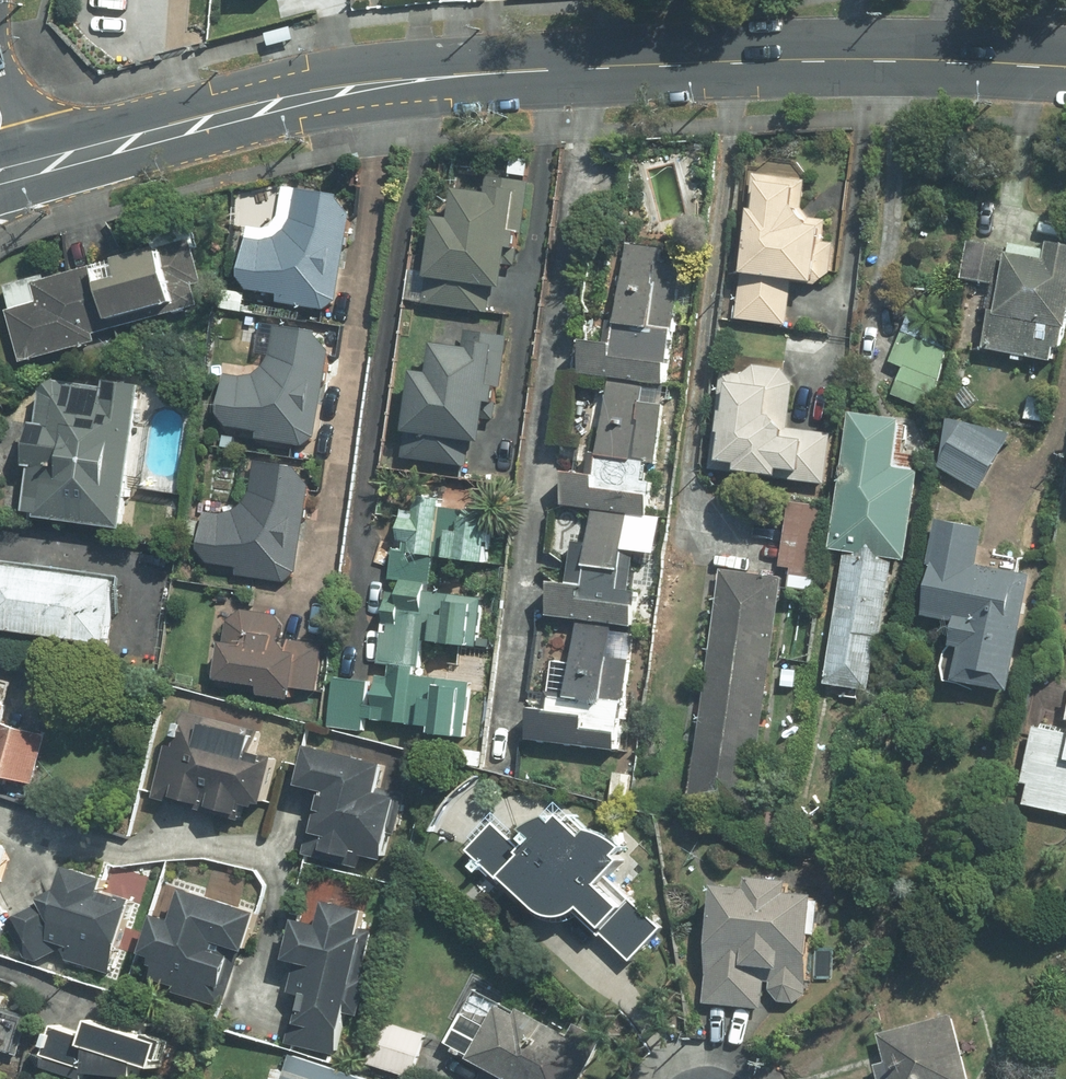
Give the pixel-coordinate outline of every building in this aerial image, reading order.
[(829,279),(835,272),(840,241),(835,240),(839,220),(823,217),(811,200),(815,178),(764,170),(741,316),(795,324),(803,276),(829,279)] [(493,187),(471,185),(468,216),(447,214),(442,277),(516,283),(525,180),(494,177),(493,187)] [(246,298),(332,306),(341,296),(352,188),(302,183),(298,223),(277,242),(252,239),(246,298)] [(975,245),(970,276),(1003,281),(994,343),(1065,353),(1065,234),(1060,233),(1056,256),(975,245)] [(106,332),(217,308),(200,237),(11,283),(28,357),(108,339),(106,332)] [(680,381),(690,259),(667,257),(668,246),(632,243),(626,317),(596,315),(591,374),(680,381)] [(958,311),(919,304),(896,360),(907,365),(900,402),(941,409),(958,311)] [(265,432),(314,440),(321,434),(337,330),(280,321),(272,369),(255,386),(243,384),(236,424),(266,428),(265,432)] [(510,333),(471,329),(470,343),(448,341),(445,372),(424,370),(418,430),(501,437),(510,333)] [(797,466),(807,467),(806,476),(833,480),(839,438),(826,437),(827,428),(795,424),(802,374),(730,365),(717,465),(796,475),(797,466)] [(136,522),(155,381),(48,371),(31,512),(136,522)] [(659,514),(667,389),(618,386),(616,406),(583,404),(576,509),(659,514)] [(831,680),(883,688),(903,555),(916,557),(929,465),(907,462),(914,414),(860,409),(840,545),(851,547),(831,680)] [(303,582),(315,465),(257,459),(251,514),(213,510),(208,563),(244,567),(243,576),(303,582)] [(392,545),(377,725),(472,732),(477,675),(427,671),(430,641),(483,646),(488,594),(438,590),(441,556),(498,560),(503,508),(452,504),(453,494),(423,492),(421,507),(409,506),(406,546),(392,545)] [(958,680),(1018,689),(1027,634),(1033,635),(1043,568),(988,559),(995,515),(948,508),(931,614),(959,618),(955,642),(963,644),(958,680)] [(636,513),(600,511),(598,540),(573,538),(570,579),(554,578),(551,614),(582,617),(646,621),(649,585),(631,584),(636,513)] [(0,561),(0,626),(123,638),(129,573),(0,561)] [(791,571),(729,563),(699,795),(761,804),(791,571)] [(326,656),(306,632),(296,632),(297,614),(231,612),(229,677),(274,679),(274,693),(325,694),(326,656)] [(637,627),(581,623),(579,657),(556,655),(553,694),(539,693),(535,742),(629,749),(637,627)] [(41,788),(58,726),(7,711),(11,698),(0,695),(0,776),(41,788)] [(275,729),(183,705),(160,792),(273,822),(291,752),(270,747),(275,729)] [(1046,718),(1028,801),(1065,809),(1065,723),(1046,718)] [(396,758),(319,740),(309,783),(337,790),(323,846),(396,863),(412,794),(389,789),(396,758)] [(642,845),(612,819),(604,828),(573,800),(532,846),(496,813),(468,844),(557,924),(573,907),(638,965),(674,925),(616,873),(642,845)] [(22,842),(0,836),(0,923),(22,842)] [(80,947),(65,922),(70,917),(131,935),(142,896),(116,888),(121,873),(79,860),(71,886),(60,883),(54,903),(17,924),(42,968),(80,947)] [(804,886),(805,875),(758,872),(758,883),(724,880),(720,944),(714,944),(709,1004),(769,1009),(771,990),(783,991),(782,1001),(804,1002),(805,994),(813,995),(816,960),(822,961),(828,888),(804,886)] [(187,918),(163,911),(145,976),(207,994),(214,973),(237,979),(246,950),(257,953),(270,908),(195,887),(187,918)] [(302,1022),(361,1030),(364,1012),(369,1012),(380,929),(375,928),(378,907),(336,902),(334,920),(303,916),(293,991),(306,993),(302,1022)] [(486,980),(452,1039),(521,1078),(590,1078),(614,1038),(582,1019),(575,1032),(486,980)] [(176,1064),(184,1038),(112,1016),(115,1003),(74,991),(55,1051),(98,1065),(105,1043),(176,1064)] [(0,992),(0,1049),(23,1055),(34,1013),(7,1005),(10,995),(0,992)] [(887,1078),(978,1078),(961,1012),(886,1031),(894,1060),(883,1063),(887,1078)] [(433,1031),(393,1019),(381,1062),(420,1074),(433,1031)] [(375,1076),(299,1051),(292,1072),(280,1068),(276,1078),(374,1078),(375,1076)]
